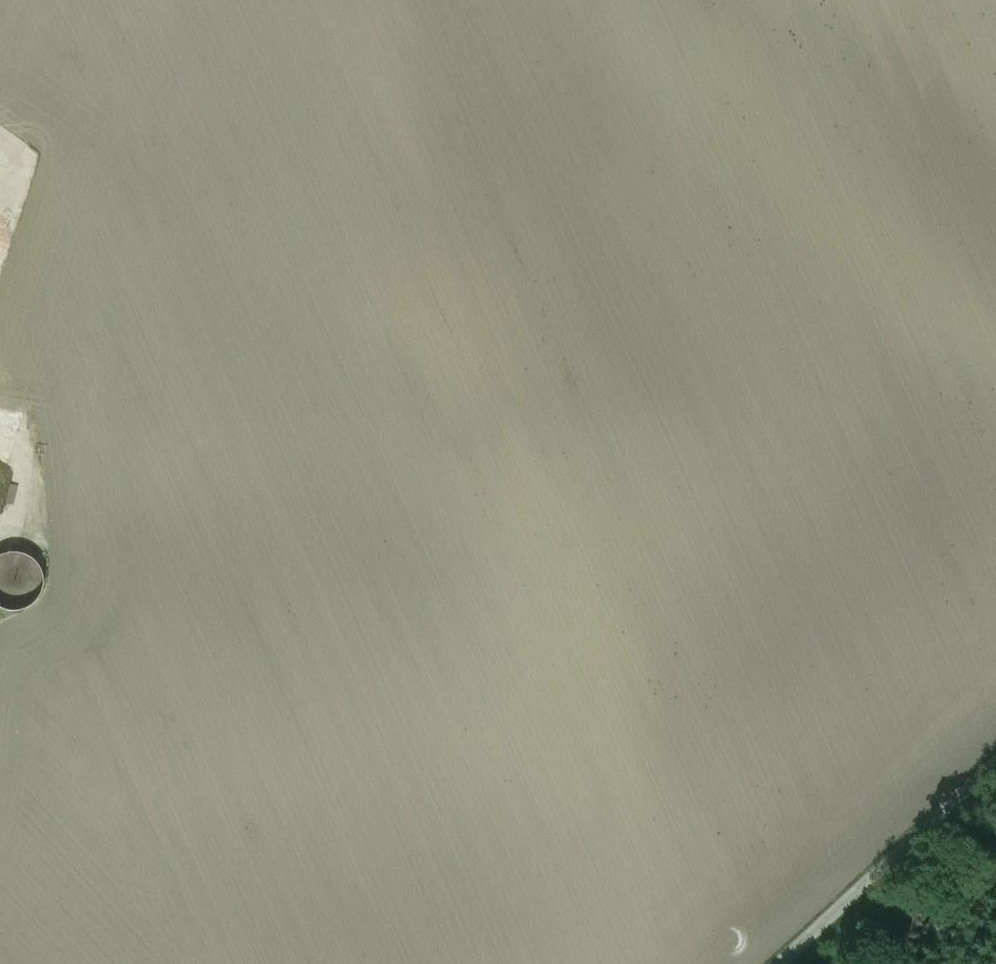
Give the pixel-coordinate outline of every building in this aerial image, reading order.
[(41,584),(39,574),(32,564),(23,558),(12,556),(2,559),(0,560),(0,610),(3,612),(13,614),(24,611),(33,605),(39,595),(41,584)]
